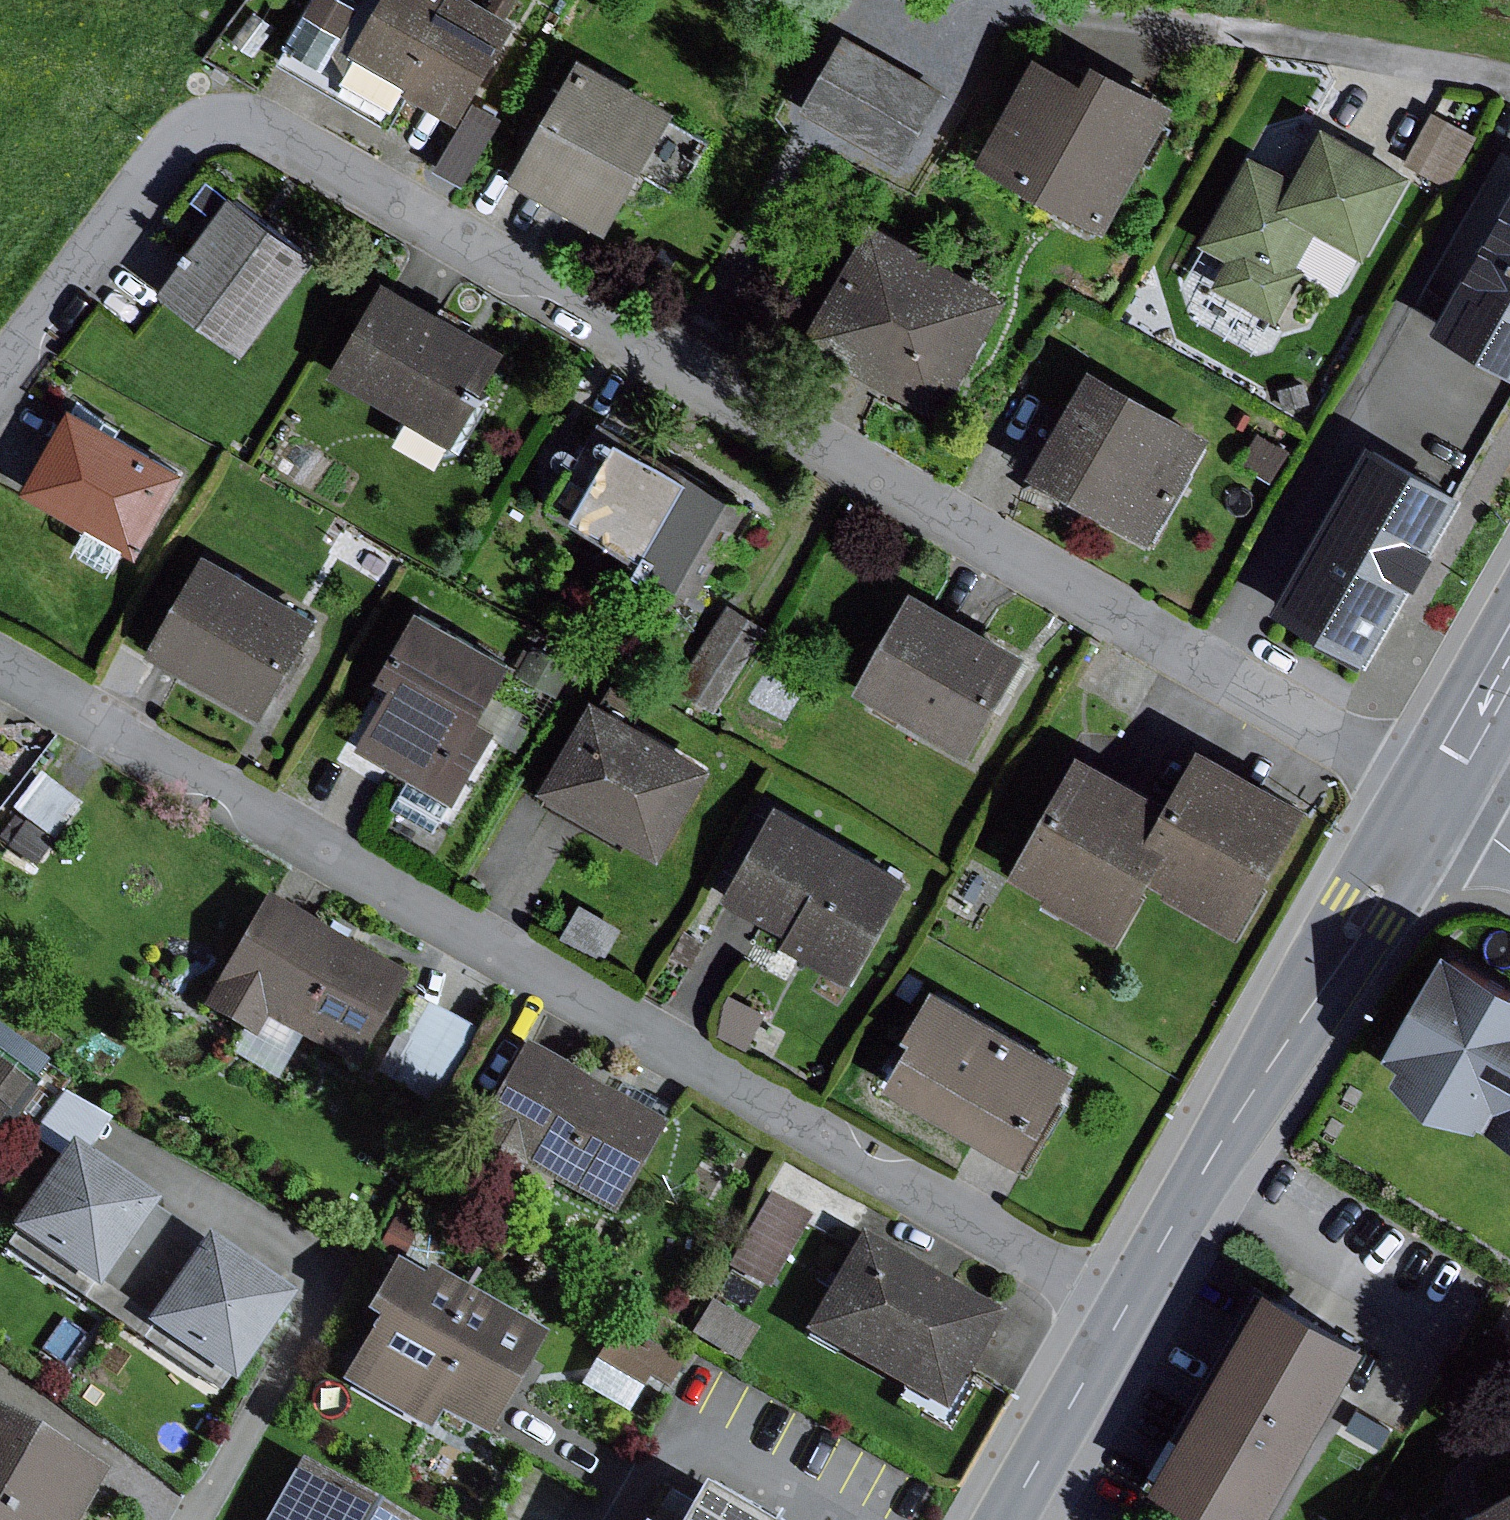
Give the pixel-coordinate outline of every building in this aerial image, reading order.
[(287,44),(290,44),(397,106),(406,92),(408,88),(453,114),(462,119),(520,20),(486,0),(383,0),(377,10),(359,0),(313,0),(287,44)] [(277,26),(255,11),(233,41),(255,57),(277,26)] [(847,32),(803,112),(902,167),(947,87),(847,32)] [(397,106),(290,44),(280,60),(393,125),(411,95),(406,92),(397,106)] [(1039,48),(978,157),(1110,230),(1181,102),(1100,57),(1090,76),(1039,48)] [(583,54),(515,176),(610,228),(642,171),(681,192),(712,137),(676,117),(682,108),(583,54)] [(453,114),(408,88),(406,92),(411,95),(451,117),(453,114)] [(503,117),(475,101),(437,169),(465,185),(503,117)] [(1434,110),(1406,161),(1448,185),(1477,134),(1434,110)] [(1200,240),(1230,257),(1216,283),(1279,318),(1308,267),(1300,263),(1319,229),(1370,257),(1418,171),(1325,119),(1295,172),(1252,148),(1200,240)] [(235,192),(164,289),(248,351),(320,254),(235,192)] [(1438,325),(1509,365),(1509,195),(1438,325)] [(874,218),(805,334),(940,413),(1009,296),(874,218)] [(510,348),(387,277),(332,372),(408,416),(404,423),(408,435),(448,453),(466,449),(493,402),(482,395),(510,348)] [(1096,361),(1032,471),(1038,474),(1032,484),(1080,511),(1085,502),(1155,542),(1219,431),(1096,361)] [(73,407),(25,492),(89,528),(81,543),(85,554),(108,565),(118,564),(127,549),(140,557),(188,471),(73,407)] [(752,504),(602,420),(551,512),(643,563),(638,571),(651,578),(655,570),(700,595),(752,504)] [(1291,449),(1260,432),(1241,465),(1272,482),(1291,449)] [(1373,439),(1281,605),(1325,629),(1320,639),(1372,668),(1469,492),(1373,439)] [(208,551),(149,653),(264,719),(324,617),(208,551)] [(914,588),(857,690),(972,754),(1029,652),(914,588)] [(768,627),(729,603),(675,687),(714,712),(768,627)] [(517,663),(422,607),(380,679),(394,687),(359,748),(412,779),(395,807),(435,829),(450,802),(457,806),(500,732),(482,722),(517,663)] [(575,666),(534,644),(519,673),(560,695),(575,666)] [(718,765),(596,696),(544,789),(552,794),(630,838),(666,858),(718,765)] [(8,715),(0,711),(0,730),(8,715)] [(1312,804),(1206,743),(1175,797),(1084,745),(1011,874),(1122,937),(1156,878),(1241,927),(1312,804)] [(48,771),(22,805),(62,836),(88,802),(48,771)] [(630,838),(552,794),(546,804),(624,848),(630,838)] [(779,800),(724,896),(788,933),(783,943),(852,982),(913,876),(779,800)] [(266,894),(203,1007),(243,1030),(256,1037),(267,1019),(302,1039),(357,1069),(410,975),(266,894)] [(625,927),(582,902),(563,935),(606,960),(625,927)] [(706,942),(687,930),(672,955),(691,966),(706,942)] [(1456,947),(1397,1049),(1412,1058),(1405,1070),(1441,1103),(1487,1117),(1489,1113),(1509,1125),(1509,978),(1456,947)] [(1082,1067),(936,986),(908,1035),(916,1040),(889,1088),(999,1150),(1027,1165),(1082,1067)] [(768,1012),(731,993),(726,1002),(721,1034),(749,1049),(768,1012)] [(476,1028),(417,997),(377,1072),(435,1103),(476,1028)] [(256,1037),(243,1030),(230,1054),(278,1081),(302,1039),(267,1019),(256,1037)] [(35,1078),(49,1060),(0,1024),(0,1052),(35,1078)] [(525,1042),(460,1159),(515,1189),(527,1167),(613,1215),(666,1122),(525,1042)] [(10,1130),(41,1082),(35,1078),(0,1052),(0,1123),(10,1130)] [(65,1091),(32,1136),(61,1155),(70,1141),(87,1153),(112,1117),(65,1091)] [(87,1153),(70,1141),(61,1155),(9,1230),(15,1233),(96,1289),(101,1281),(126,1299),(179,1221),(154,1205),(157,1200),(87,1153)] [(812,1217),(770,1193),(728,1266),(770,1290),(812,1217)] [(295,1295),(207,1235),(204,1239),(179,1221),(126,1299),(152,1316),(147,1323),(229,1379),(234,1382),(295,1295)] [(96,1289),(15,1233),(7,1245),(220,1391),(229,1379),(147,1323),(152,1316),(126,1299),(101,1281),(96,1289)] [(1001,1312),(861,1233),(805,1332),(945,1411),(1001,1312)] [(376,1321),(341,1383),(430,1433),(441,1415),(486,1441),(547,1336),(428,1268),(423,1278),(394,1261),(363,1314),(376,1321)] [(1159,1482),(1226,1519),(1273,1519),(1378,1339),(1276,1280),(1159,1482)] [(759,1329),(712,1300),(692,1332),(739,1361),(759,1329)] [(685,1360),(616,1321),(582,1381),(630,1408),(649,1375),(669,1387),(685,1360)] [(106,1470),(0,1411),(0,1519),(78,1519),(106,1470)] [(266,1519),(408,1519),(301,1459),(266,1519)] [(715,1496),(757,1519),(782,1519),(721,1486),(715,1496)] [(715,1496),(698,1487),(680,1519),(757,1519),(715,1496)] [(1457,1519),(1509,1519),(1509,1488),(1457,1519)]
